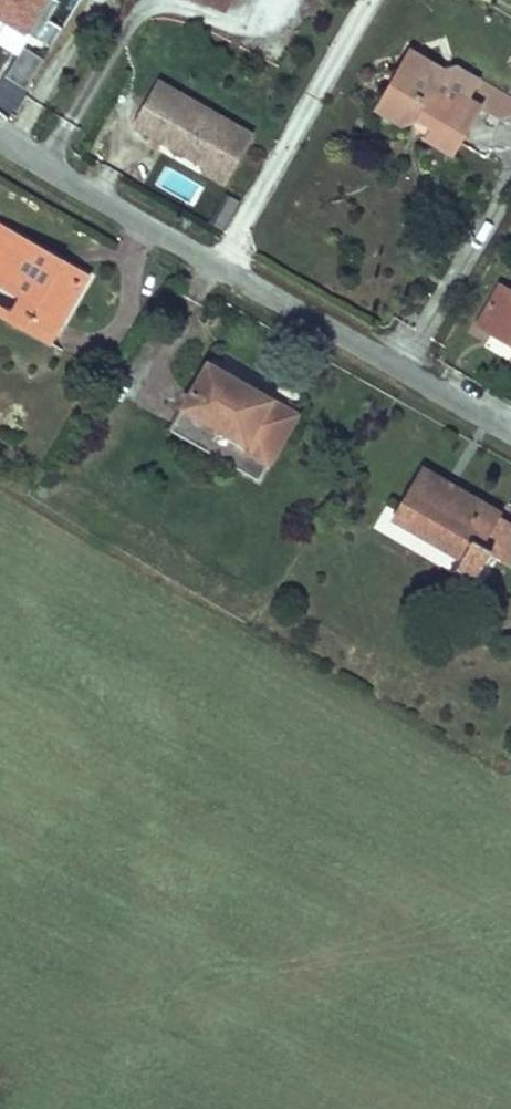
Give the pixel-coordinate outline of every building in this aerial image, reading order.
[(402,70),(430,61),(413,50),(402,70)] [(486,106),(470,96),(480,79),(456,66),(434,75),(430,61),(402,70),(378,111),(405,126),(424,120),(437,127),(430,139),(458,155),(486,106)] [(255,134),(161,79),(135,122),(152,133),(159,120),(172,128),(168,135),(209,159),(206,164),(203,168),(227,182),(255,134)] [(480,79),(470,96),(486,106),(509,119),(510,118),(510,96),(480,79)] [(168,135),(172,128),(159,120),(152,133),(206,164),(209,159),(168,135)] [(13,230),(0,222),(0,251),(13,230)] [(13,230),(0,251),(0,278),(38,300),(33,308),(23,302),(14,319),(58,345),(97,278),(13,230)] [(14,319),(23,302),(33,308),(38,300),(0,278),(0,312),(14,319)] [(505,286),(484,323),(510,339),(510,289),(505,286)] [(223,363),(185,434),(268,479),(306,409),(279,395),(275,401),(240,382),(244,374),(223,363)] [(509,505),(432,460),(403,510),(425,522),(428,517),(471,541),(462,556),(484,568),(499,542),(510,549),(510,515),(505,511),(509,505)]
